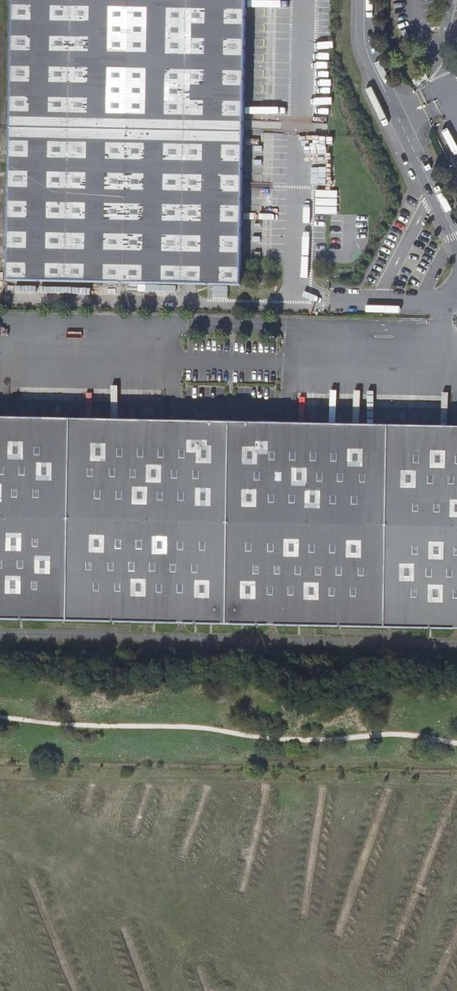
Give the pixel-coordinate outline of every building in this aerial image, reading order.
[(7,280),(241,285),(247,0),(13,0),(7,280)] [(0,418),(0,620),(456,629),(456,427),(0,418)]
